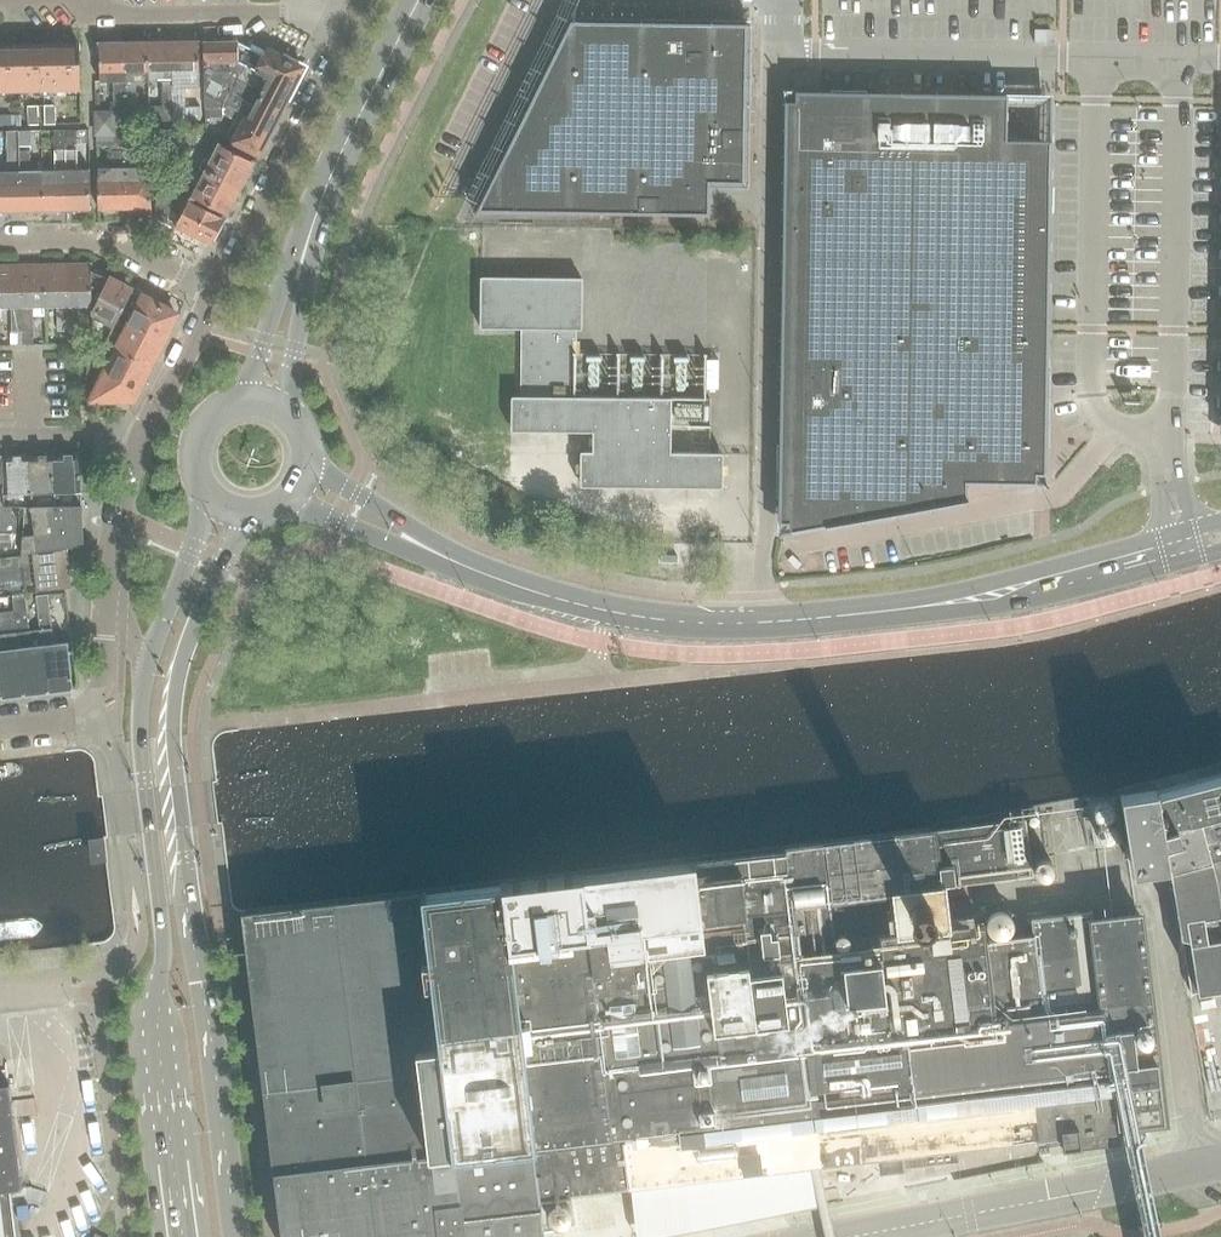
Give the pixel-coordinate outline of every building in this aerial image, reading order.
[(572,21),(571,20),(476,212),(477,212),(478,211),(709,215),(710,183),(745,184),(747,24),(573,21),(572,21)] [(1036,42),(1052,43),(1052,30),(1036,29),(1036,42)] [(124,42),(126,107),(135,107),(135,82),(149,81),(148,43),(145,43),(143,40),(133,41),(132,43),(124,43),(124,42)] [(148,43),(149,81),(162,81),(163,120),(175,120),(173,41),(172,41),(172,42),(164,43),(162,40),(153,40),(151,43),(148,43)] [(185,88),(200,88),(199,54),(199,42),(195,42),(194,40),(184,40),(183,42),(173,42),(173,41),(175,120),(200,119),(200,110),(185,110),(185,88)] [(103,44),(99,44),(100,82),(114,81),(114,107),(126,107),(124,42),(123,42),(123,43),(116,43),(114,41),(105,41),(103,44)] [(204,42),(204,54),(205,119),(226,118),(226,117),(233,121),(247,92),(264,55),(236,41),(204,42)] [(80,44),(53,45),(54,60),(44,60),(44,45),(19,45),(20,92),(80,90),(80,44)] [(20,92),(19,45),(0,46),(0,92),(20,92)] [(264,55),(247,92),(283,109),(284,109),(282,108),(299,73),(297,65),(266,50),(264,55)] [(225,137),(258,153),(261,155),(281,115),(278,114),(281,109),(283,110),(283,109),(247,92),(233,121),(225,137)] [(785,101),(778,522),(789,523),(791,533),(827,527),(827,529),(968,503),(966,490),(966,484),(966,473),(1036,474),(1046,474),(1052,141),(1041,141),(1006,140),(1007,105),(1007,95),(796,92),(795,102),(785,101)] [(38,106),(27,106),(27,125),(28,126),(39,126),(39,125),(38,106)] [(55,106),(43,106),(44,124),(44,125),(56,125),(56,124),(55,106)] [(111,107),(111,112),(115,112),(115,126),(123,126),(126,126),(126,107),(114,107),(111,107)] [(135,107),(126,107),(126,126),(132,126),(135,126),(150,126),(150,121),(150,115),(136,115),(135,107)] [(97,134),(104,133),(116,133),(115,131),(115,126),(115,112),(111,112),(96,113),(97,134)] [(0,115),(0,126),(8,126),(8,115),(0,115)] [(20,115),(8,115),(8,126),(20,126),(20,125),(20,115)] [(104,133),(97,134),(97,147),(111,147),(111,151),(112,151),(124,151),(123,126),(115,126),(115,131),(116,133),(104,133)] [(126,126),(123,126),(124,151),(135,151),(135,130),(135,126),(132,126),(126,126)] [(30,131),(19,132),(20,148),(30,148),(30,131)] [(67,211),(65,150),(66,150),(66,147),(65,147),(65,131),(53,131),(54,169),(43,170),(44,212),(61,212),(61,209),(66,209),(66,211),(67,211)] [(65,147),(66,147),(76,147),(76,131),(65,131),(65,147)] [(0,170),(0,213),(15,212),(15,210),(20,210),(20,212),(20,151),(20,148),(19,132),(5,132),(6,170),(0,170)] [(176,144),(171,153),(188,162),(193,152),(176,144)] [(254,162),(243,156),(218,144),(210,161),(205,159),(200,168),(240,188),(246,177),(249,177),(253,169),(252,167),(254,162)] [(72,209),(72,211),(91,211),(90,169),(77,169),(77,150),(65,150),(67,211),(67,209),(72,209)] [(44,212),(43,170),(30,170),(30,151),(20,151),(20,212),(21,212),(21,210),(26,210),(26,212),(44,212)] [(112,168),(97,168),(98,211),(119,210),(119,208),(124,208),(124,210),(125,210),(125,208),(124,151),(112,151),(112,168)] [(152,215),(151,167),(135,168),(135,151),(124,151),(125,208),(131,208),(131,210),(138,210),(151,217),(152,215)] [(182,172),(188,162),(171,153),(166,164),(182,172)] [(240,188),(200,168),(193,181),(198,183),(191,197),(227,215),(229,210),(232,210),(236,203),(234,200),(240,188)] [(214,241),(225,219),(156,184),(157,217),(175,227),(174,229),(192,238),(193,235),(208,243),(208,242),(213,241),(214,241)] [(68,266),(68,331),(79,330),(79,306),(92,306),(92,270),(92,264),(73,265),(73,267),(68,267),(68,266)] [(22,266),(21,266),(23,331),(34,331),(33,307),(45,307),(44,265),(27,265),(27,268),(22,268),(22,266)] [(62,265),(44,265),(45,307),(57,306),(58,331),(68,331),(68,266),(67,266),(67,267),(62,267),(62,265)] [(11,307),(12,332),(21,331),(23,331),(21,266),(21,268),(16,268),(16,266),(0,266),(0,308),(11,307)] [(92,316),(112,326),(113,327),(118,318),(132,291),(128,289),(128,286),(119,282),(117,283),(92,270),(92,306),(92,316)] [(481,278),(480,329),(521,329),(520,397),(511,397),(511,432),(593,433),(593,439),(593,446),(593,451),(593,452),(589,452),(581,452),(580,464),(580,473),(580,487),(722,489),(723,475),(723,465),(723,454),(714,454),(710,454),(671,453),(671,426),(710,427),(711,398),(705,398),(706,354),(580,353),(576,353),(576,341),(576,330),(582,330),(583,279),(545,278),(534,278),(512,278),(499,278),(481,278)] [(132,291),(118,318),(165,342),(163,341),(167,333),(169,334),(179,315),(156,303),(156,301),(147,296),(145,298),(132,291)] [(165,342),(118,318),(113,327),(112,326),(104,344),(113,349),(112,350),(151,370),(161,351),(158,350),(162,342),(165,343),(165,342)] [(79,330),(68,331),(69,344),(69,345),(80,345),(80,344),(79,330)] [(23,331),(21,331),(22,345),(22,346),(34,345),(34,331),(23,331)] [(89,397),(89,400),(94,400),(96,403),(130,402),(132,403),(149,368),(112,350),(110,355),(95,347),(93,347),(93,360),(105,366),(89,397)] [(54,455),(28,456),(29,506),(54,506),(54,455)] [(54,506),(82,506),(79,455),(54,455),(54,506)] [(3,506),(17,506),(24,506),(29,506),(28,456),(2,456),(3,488),(3,506)] [(6,558),(23,556),(23,531),(19,530),(19,516),(16,516),(17,506),(3,506),(3,488),(0,488),(0,559),(6,558)] [(38,591),(65,587),(70,587),(65,548),(84,546),(84,544),(83,544),(81,507),(82,507),(82,506),(54,506),(29,506),(25,506),(23,531),(23,556),(6,558),(0,559),(0,595),(38,591)] [(73,688),(67,642),(54,644),(48,594),(36,596),(40,630),(49,690),(54,689),(54,690),(73,688)] [(13,598),(14,613),(18,645),(25,693),(30,692),(30,693),(49,691),(49,690),(40,630),(29,631),(25,597),(13,598)] [(0,613),(0,691),(1,696),(1,697),(2,697),(2,696),(6,695),(6,696),(25,694),(25,693),(18,645),(14,613),(14,611),(0,613)] [(1157,792),(1166,825),(1162,826),(1169,865),(1190,996),(1198,995),(1220,991),(1220,774),(1157,792)] [(1130,869),(1168,863),(1162,826),(1166,825),(1157,792),(1156,789),(1118,795),(1130,869)] [(1088,801),(1088,802),(1095,846),(1123,842),(1116,797),(1088,801)] [(1137,915),(1093,920),(1092,911),(1031,919),(1032,935),(1010,938),(1007,918),(982,921),(982,924),(949,929),(897,936),(892,892),(941,886),(1032,874),(1026,823),(937,834),(792,851),(693,863),(693,862),(580,876),(532,881),(532,880),(423,894),(400,897),(245,915),(277,1173),(285,1236),(535,1236),(544,1236),(539,1195),(543,1195),(591,1189),(591,1190),(610,1187),(630,1185),(809,1164),(821,1162),(879,1155),(881,1171),(902,1168),(902,1167),(957,1161),(956,1147),(1061,1134),(1062,1148),(1079,1146),(1079,1149),(1119,1145),(1117,1127),(1124,1127),(1139,1125),(1164,1121),(1140,915),(1137,915)] [(91,846),(94,869),(111,867),(108,844),(91,846)] [(0,925),(0,950),(16,948),(13,924),(0,925)] [(12,1197),(28,1195),(27,1187),(23,1188),(15,1126),(19,1126),(16,1100),(12,1101),(7,1062),(5,1062),(6,1070),(0,1070),(0,1236),(17,1236),(12,1197)] [(1124,1127),(1147,1236),(1161,1236),(1139,1125),(1124,1127)] [(809,1164),(818,1206),(824,1236),(837,1236),(821,1162),(809,1164)] [(818,1206),(809,1164),(630,1185),(637,1236),(658,1236),(818,1206)]
